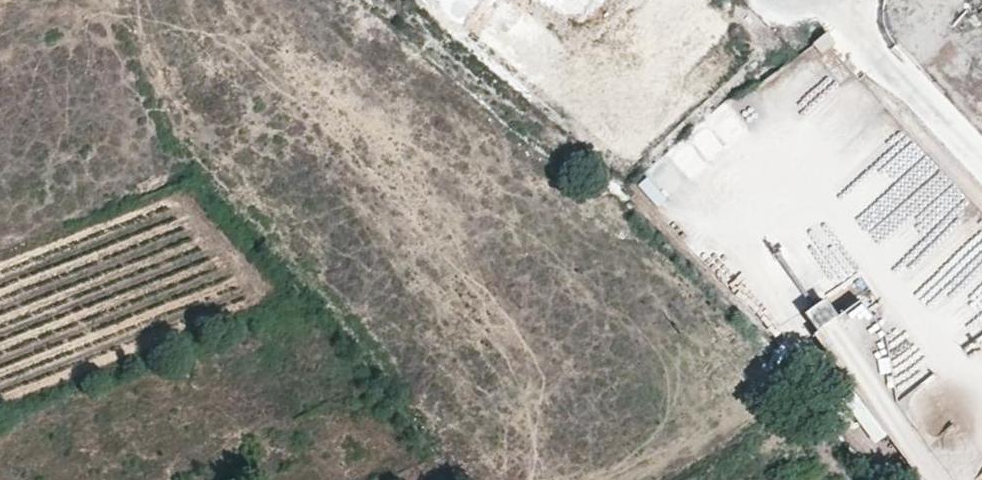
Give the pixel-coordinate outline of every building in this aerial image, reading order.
[(544,32),(555,47),(581,27),(570,13),(544,32)] [(827,34),(815,43),(822,53),(834,43),(827,34)] [(666,157),(635,183),(653,204),(684,179),(666,157)] [(813,328),(831,315),(820,299),(802,311),(813,328)] [(859,306),(847,314),(857,329),(869,321),(859,306)]
